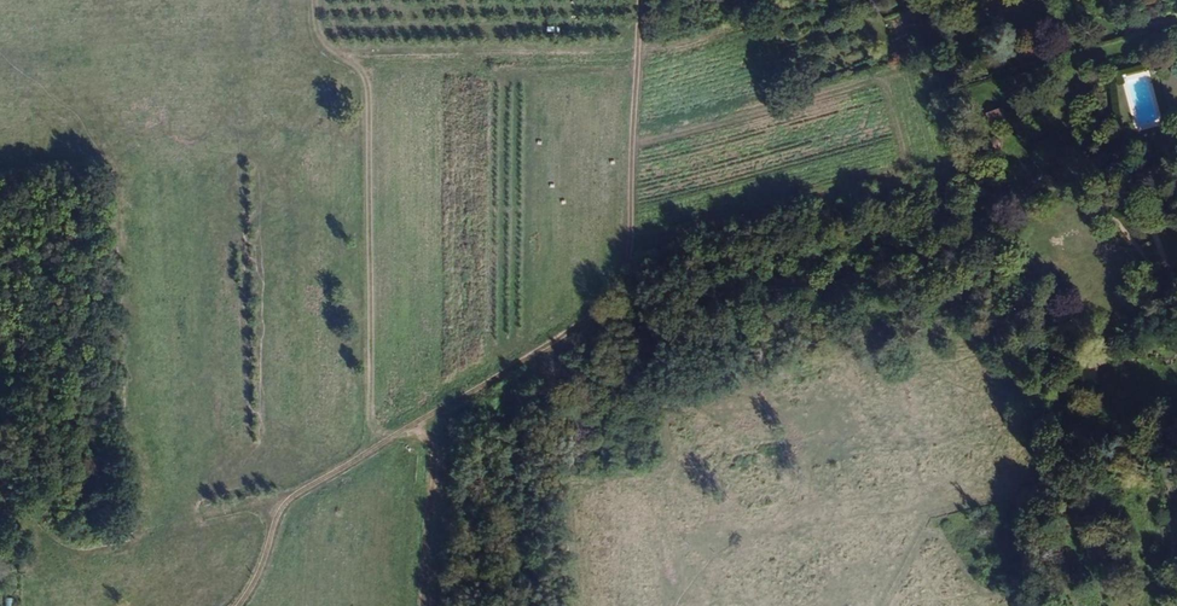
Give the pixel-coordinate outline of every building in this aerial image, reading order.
[(883,0),(862,0),(865,13),(872,12),(872,9),(885,6),(883,0)] [(1159,70),(1156,61),(1151,62),(1153,72),(1159,70)] [(970,105),(965,91),(958,94),(963,108),(970,105)] [(1007,118),(1002,108),(987,114),(992,125),(1007,118)] [(1002,145),(1000,140),(995,137),(989,139),(986,145),(988,150),(994,153),(999,150),(1002,145)] [(1172,479),(1171,468),(1164,468),(1164,479),(1172,479)]
